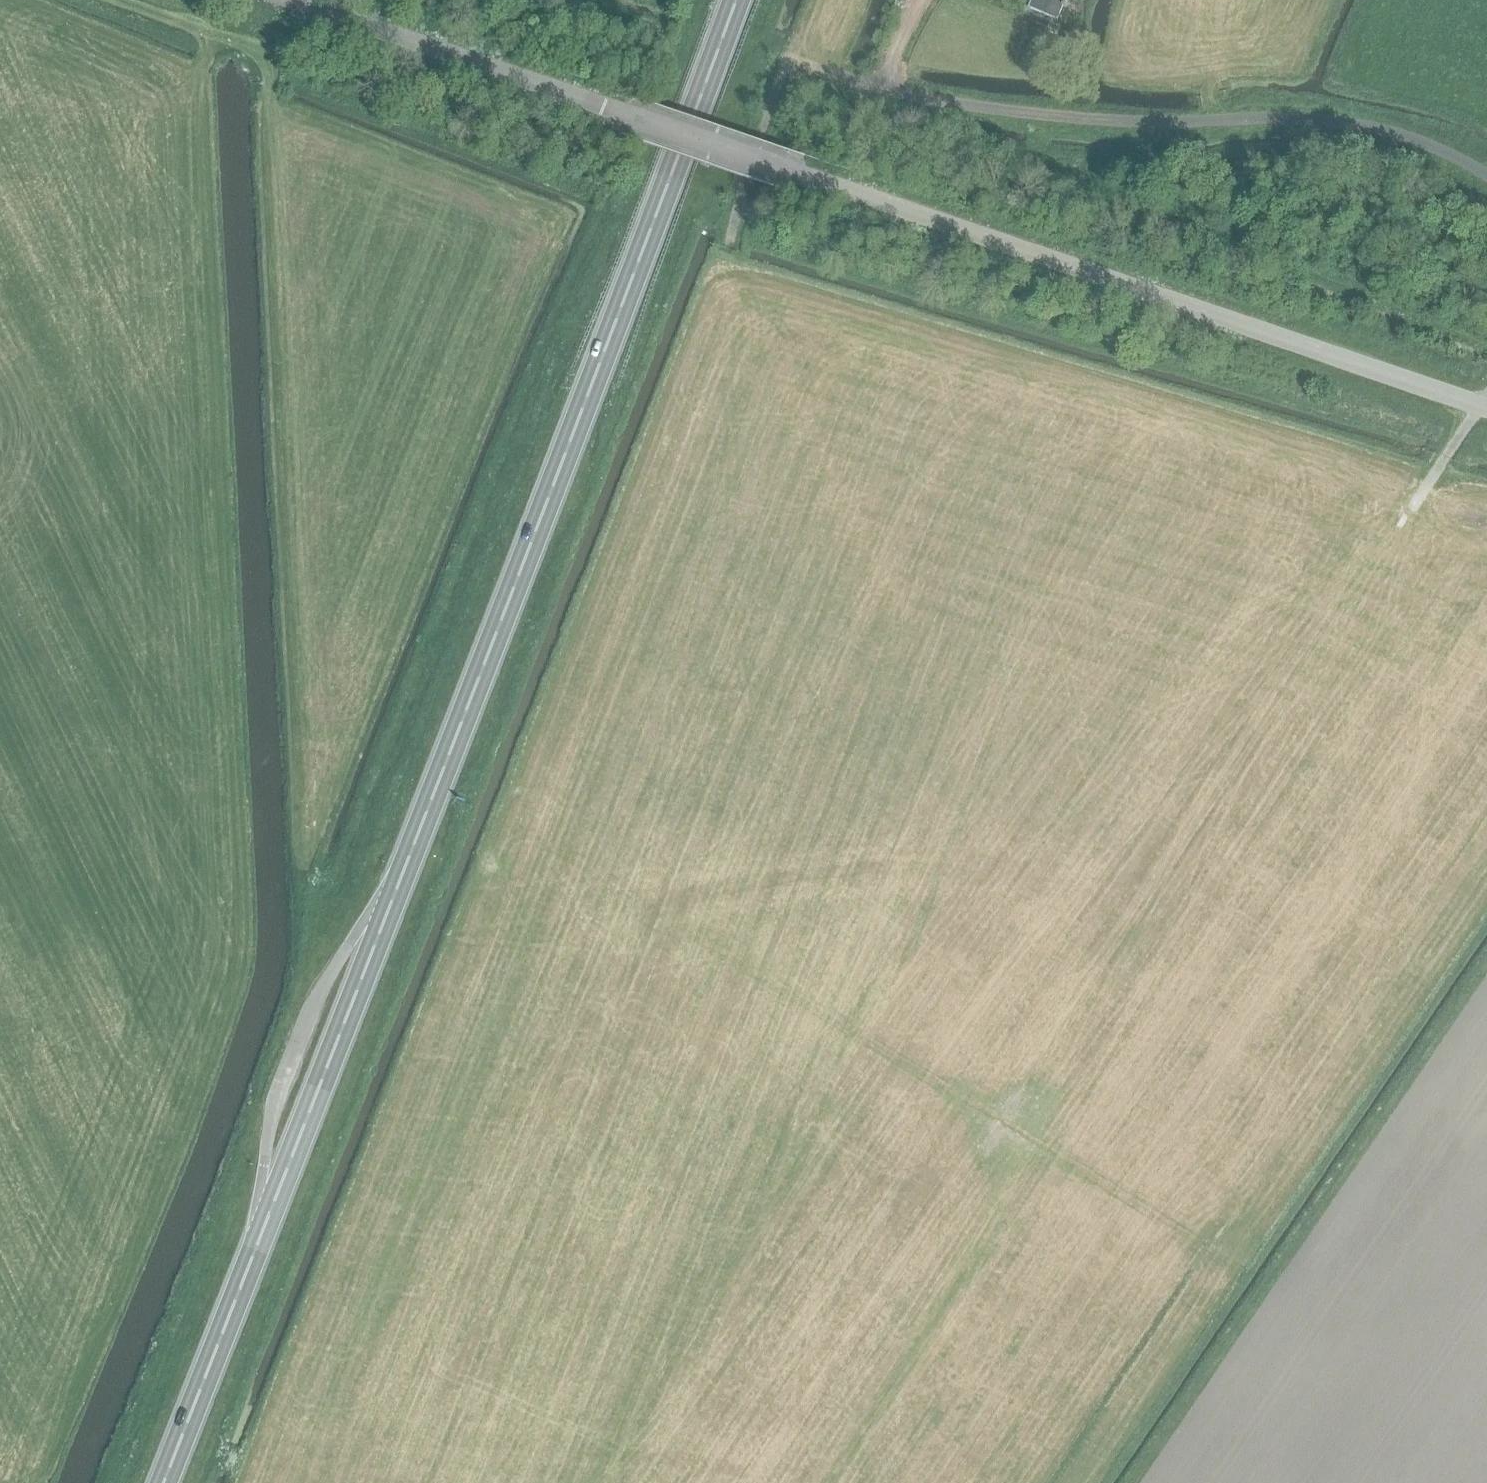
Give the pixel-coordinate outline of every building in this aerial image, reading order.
[(1030,4),(1058,16),(1065,0),(1032,0),(1030,4)] [(817,104),(830,108),(833,102),(820,97),(817,104)] [(834,111),(841,112),(844,113),(846,105),(836,102),(834,111)]
